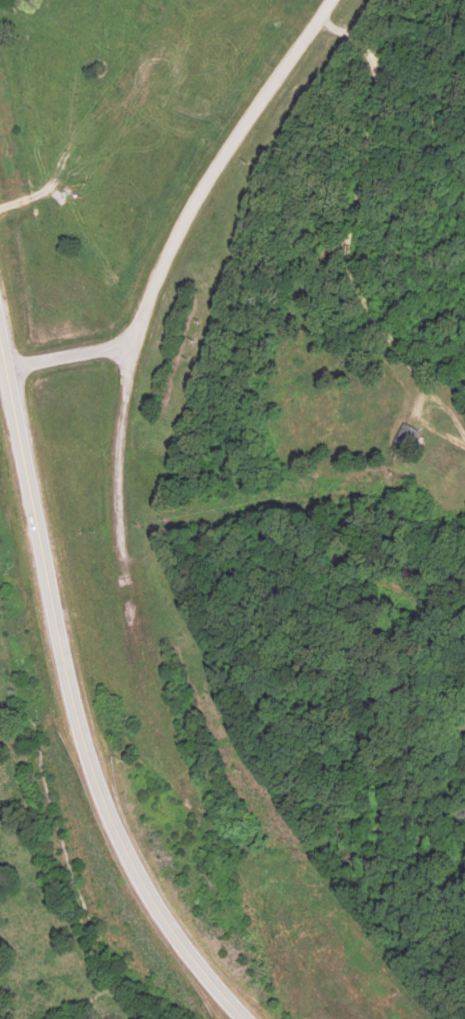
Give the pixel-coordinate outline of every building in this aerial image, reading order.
[(395,442),(412,450),(420,433),(404,425),(395,442)]
